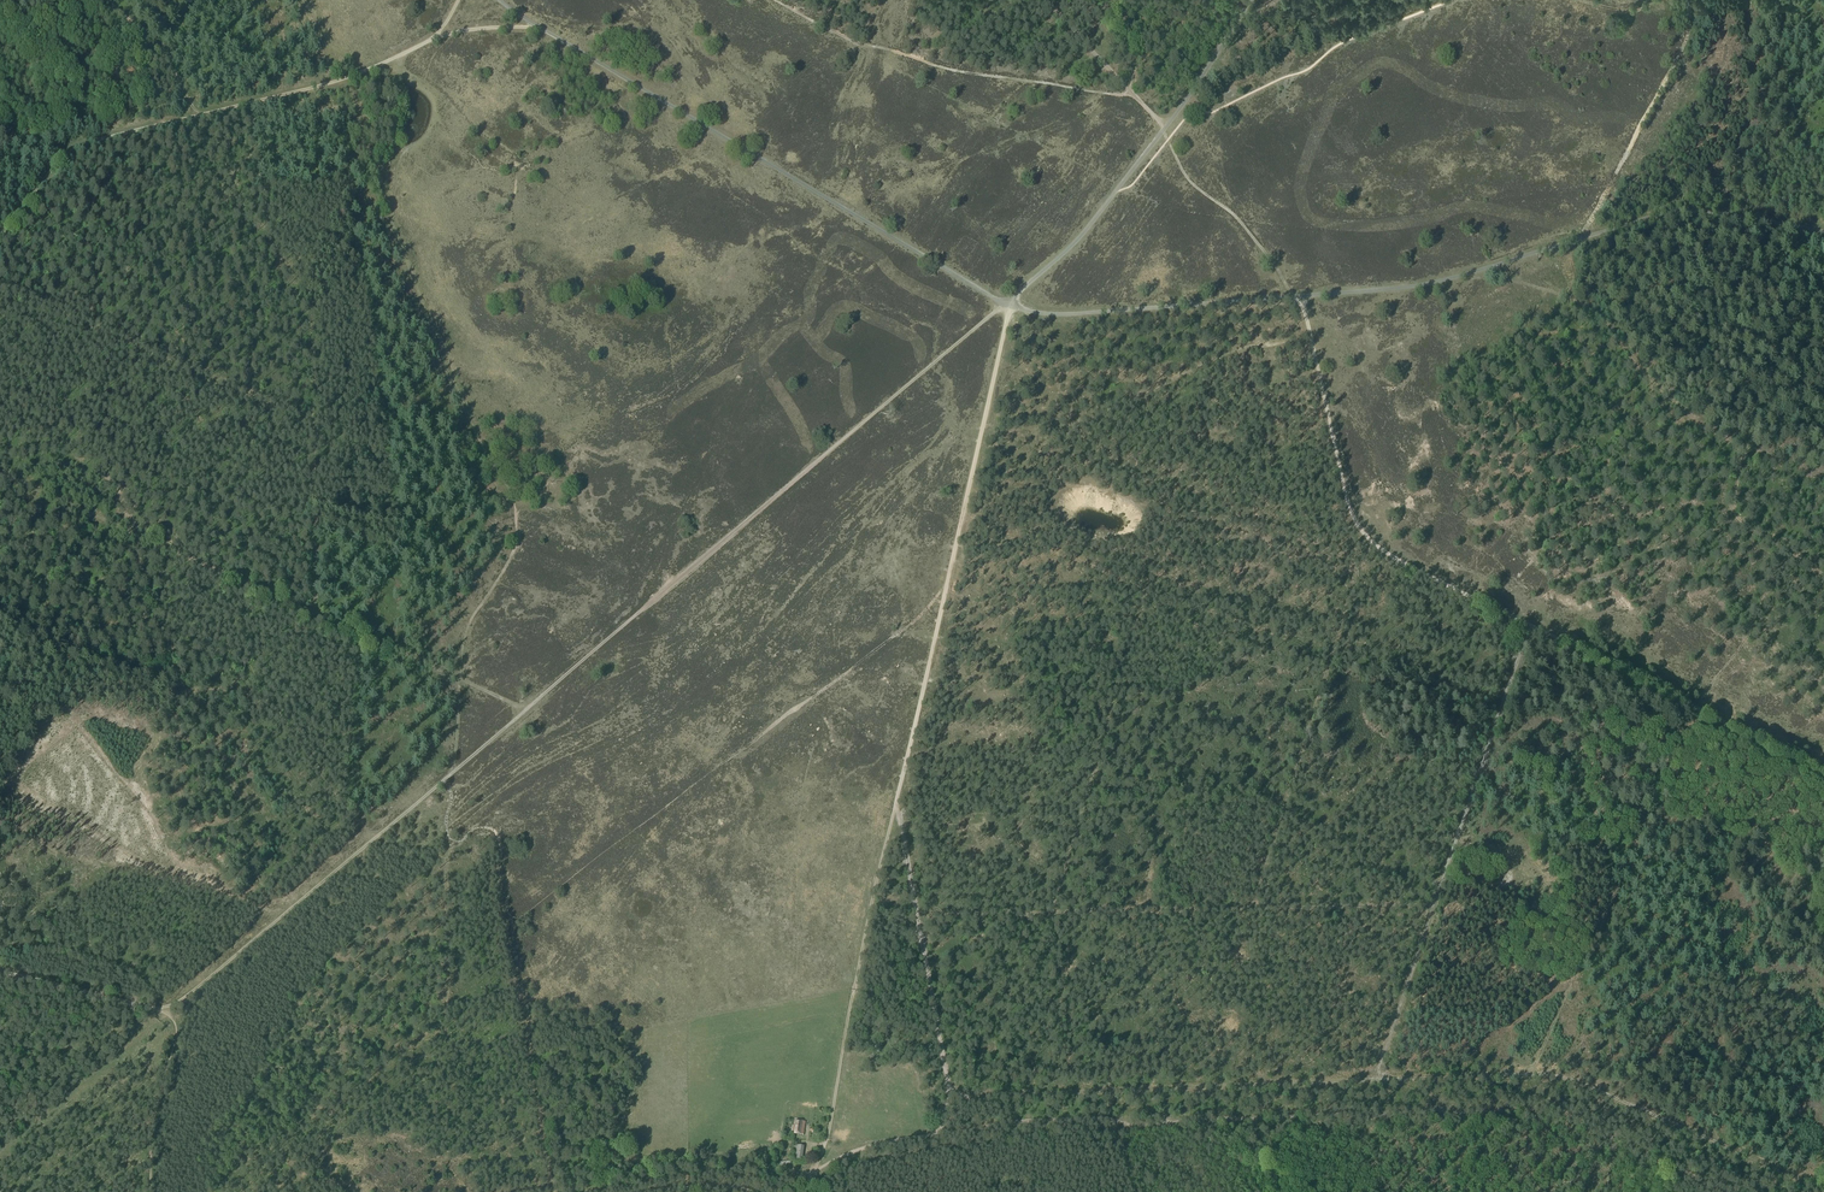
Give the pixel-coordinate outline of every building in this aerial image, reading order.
[(804,1135),(805,1122),(794,1121),(792,1133),(804,1135)] [(791,1158),(801,1159),(804,1146),(793,1144),(791,1158)]
